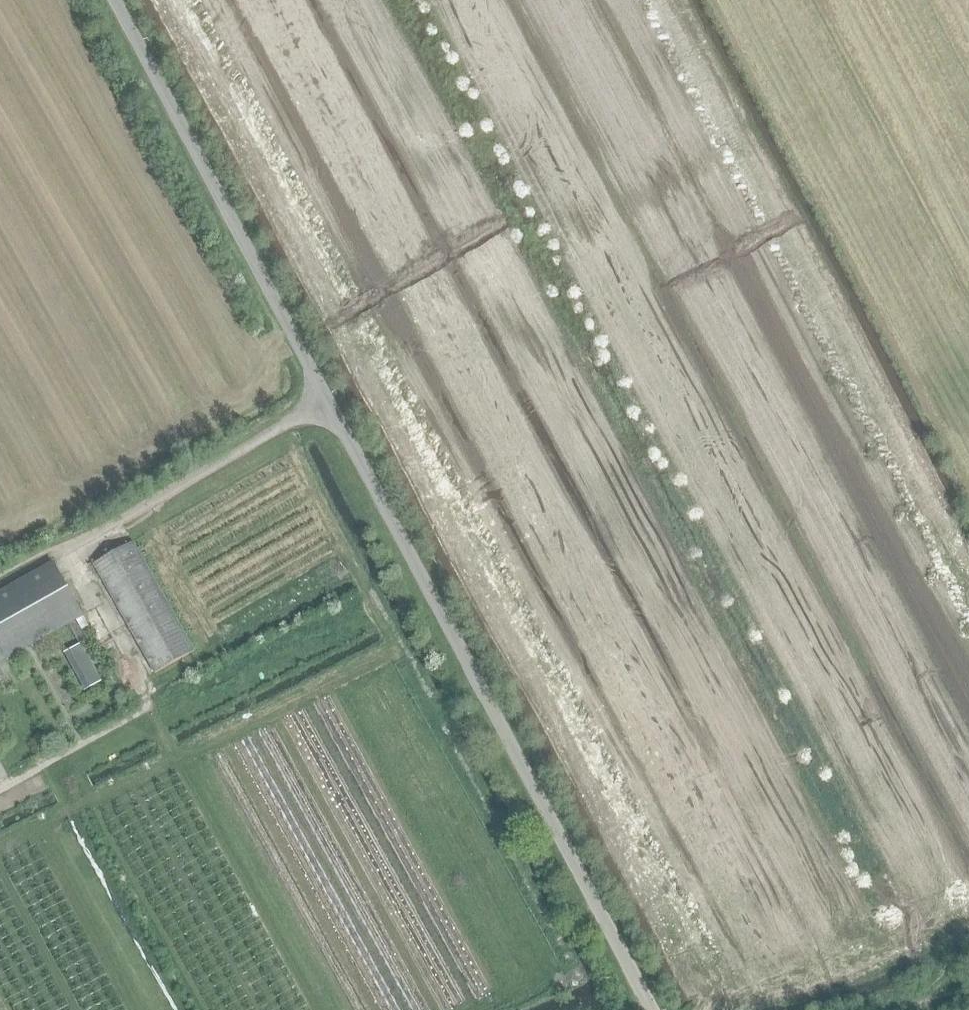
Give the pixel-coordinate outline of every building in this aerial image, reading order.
[(94,563),(157,671),(195,649),(132,541),(94,563)] [(7,656),(9,659),(84,616),(54,564),(0,595),(0,660),(7,656)] [(103,680),(82,644),(65,653),(87,689),(103,680)]
